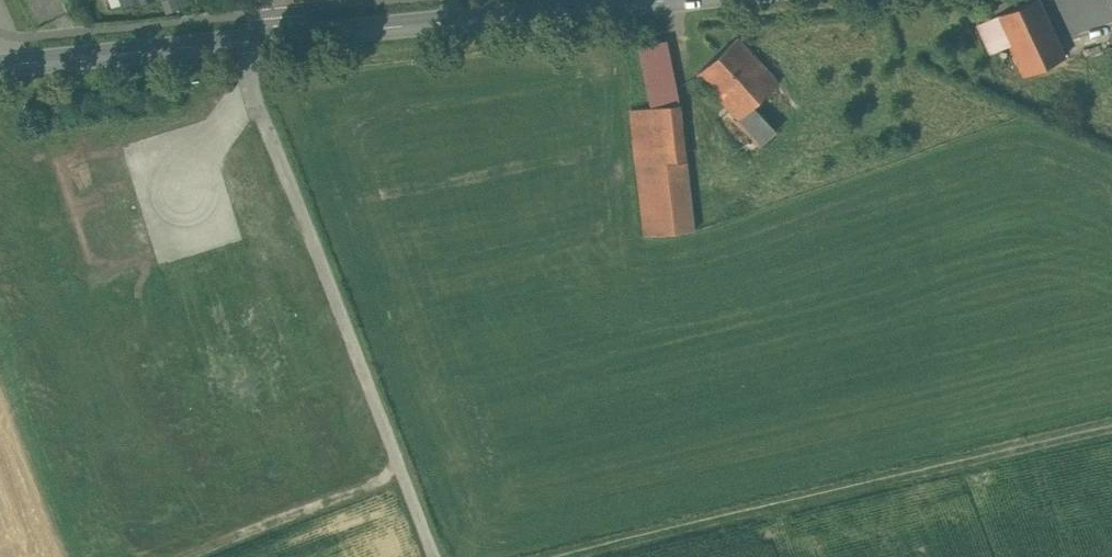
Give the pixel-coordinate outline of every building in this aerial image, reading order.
[(997,11),(1023,69),(1059,53),(1035,0),(1022,0),(997,11)] [(773,76),(736,36),(697,72),(760,141),(774,128),(751,103),(754,100),(751,96),(759,88),(762,91),(767,88),(764,84),(773,76)] [(665,39),(639,44),(651,107),(677,102),(665,39)] [(651,107),(630,109),(645,235),(692,229),(677,102),(651,107)]
